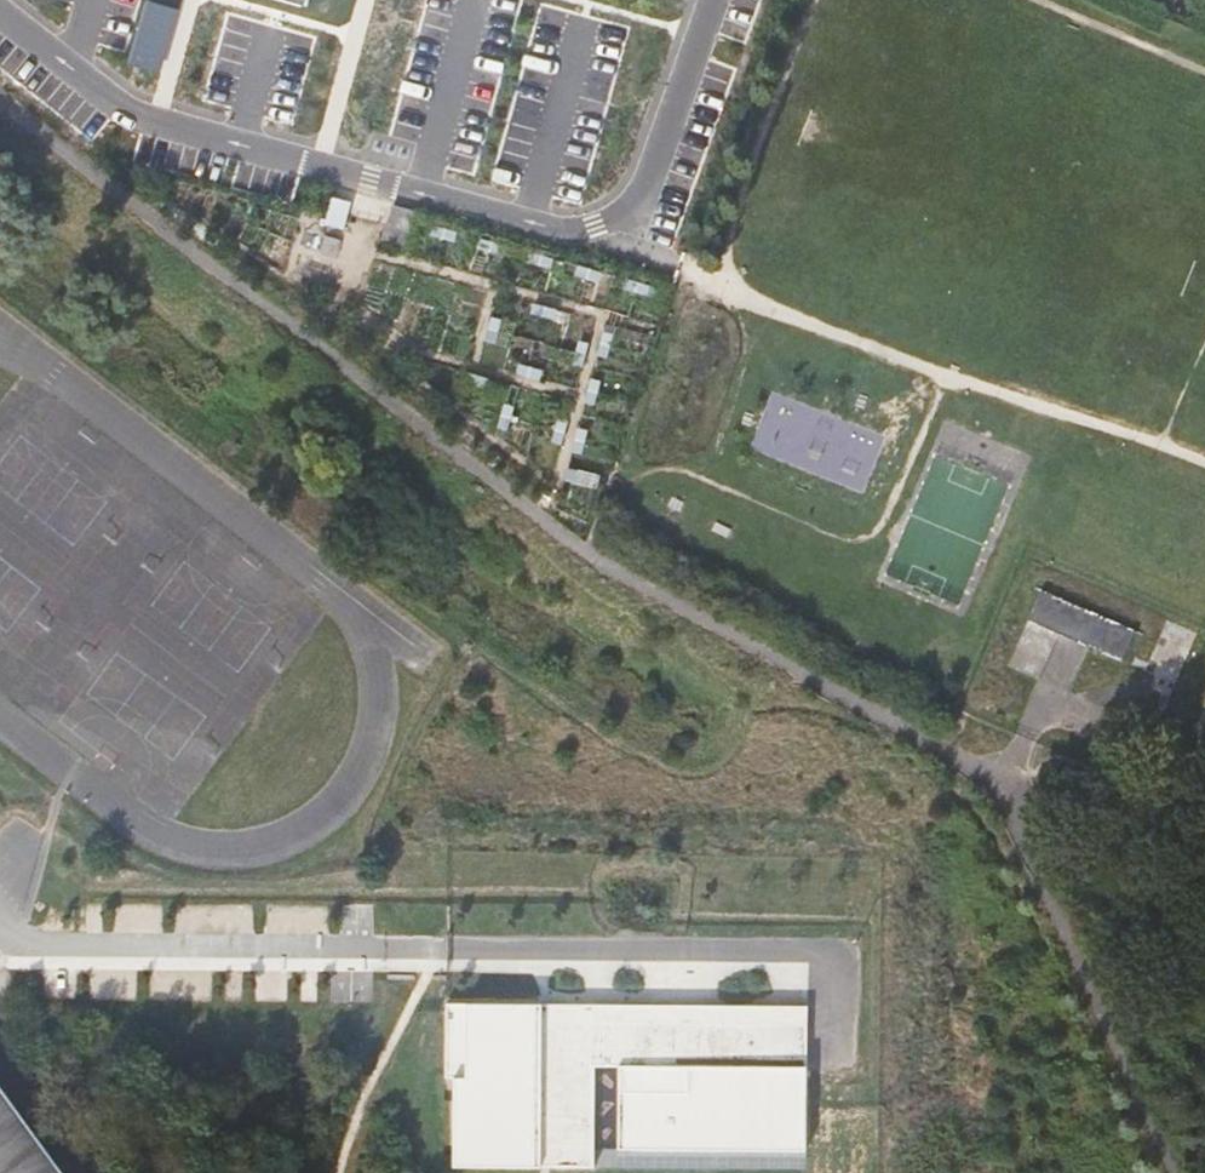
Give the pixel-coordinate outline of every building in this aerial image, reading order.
[(332,200),(326,226),(345,230),(350,203),(332,200)] [(408,248),(417,212),(392,206),(383,242),(408,248)] [(1029,620),(1124,662),(1137,631),(1041,589),(1029,620)] [(599,1004),(449,1006),(448,1083),(460,1083),(456,1169),(596,1169),(597,1155),(814,1159),(812,1026),(600,1025),(599,1004)] [(0,1094),(0,1172),(57,1172),(0,1094)]
